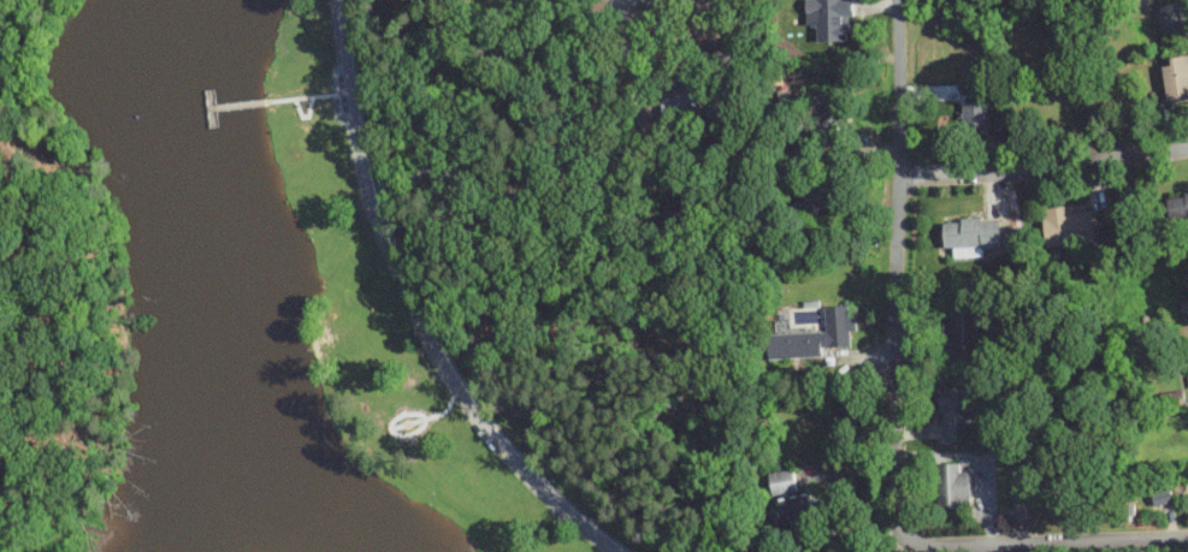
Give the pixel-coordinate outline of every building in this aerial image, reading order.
[(853,0),(806,0),(806,11),(818,11),(818,41),(853,41),(853,0)] [(1159,34),(1187,31),(1186,1),(1157,2),(1159,34)] [(1187,99),(1187,54),(1162,58),(1168,101),(1187,99)] [(662,119),(700,117),(699,88),(661,89),(662,119)] [(812,93),(812,141),(840,141),(840,93),(812,93)] [(988,100),(962,100),(962,131),(988,131),(988,100)] [(1168,192),(1169,218),(1187,217),(1187,192),(1168,192)] [(1094,242),(1092,204),(1044,208),(1045,244),(1094,242)] [(1000,216),(939,218),(939,245),(953,245),(953,255),(985,255),(985,243),(1001,243),(1000,216)] [(768,333),(768,358),(824,357),(823,344),(852,343),(851,304),(824,304),(826,331),(768,333)] [(981,351),(981,309),(945,309),(945,351),(981,351)] [(965,385),(939,385),(939,441),(965,441),(965,385)] [(939,508),(969,508),(969,462),(939,462),(939,508)] [(768,473),(773,494),(798,489),(793,467),(768,473)] [(1147,493),(1150,506),(1170,502),(1168,489),(1147,493)] [(774,504),(780,534),(824,526),(817,493),(774,504)]
